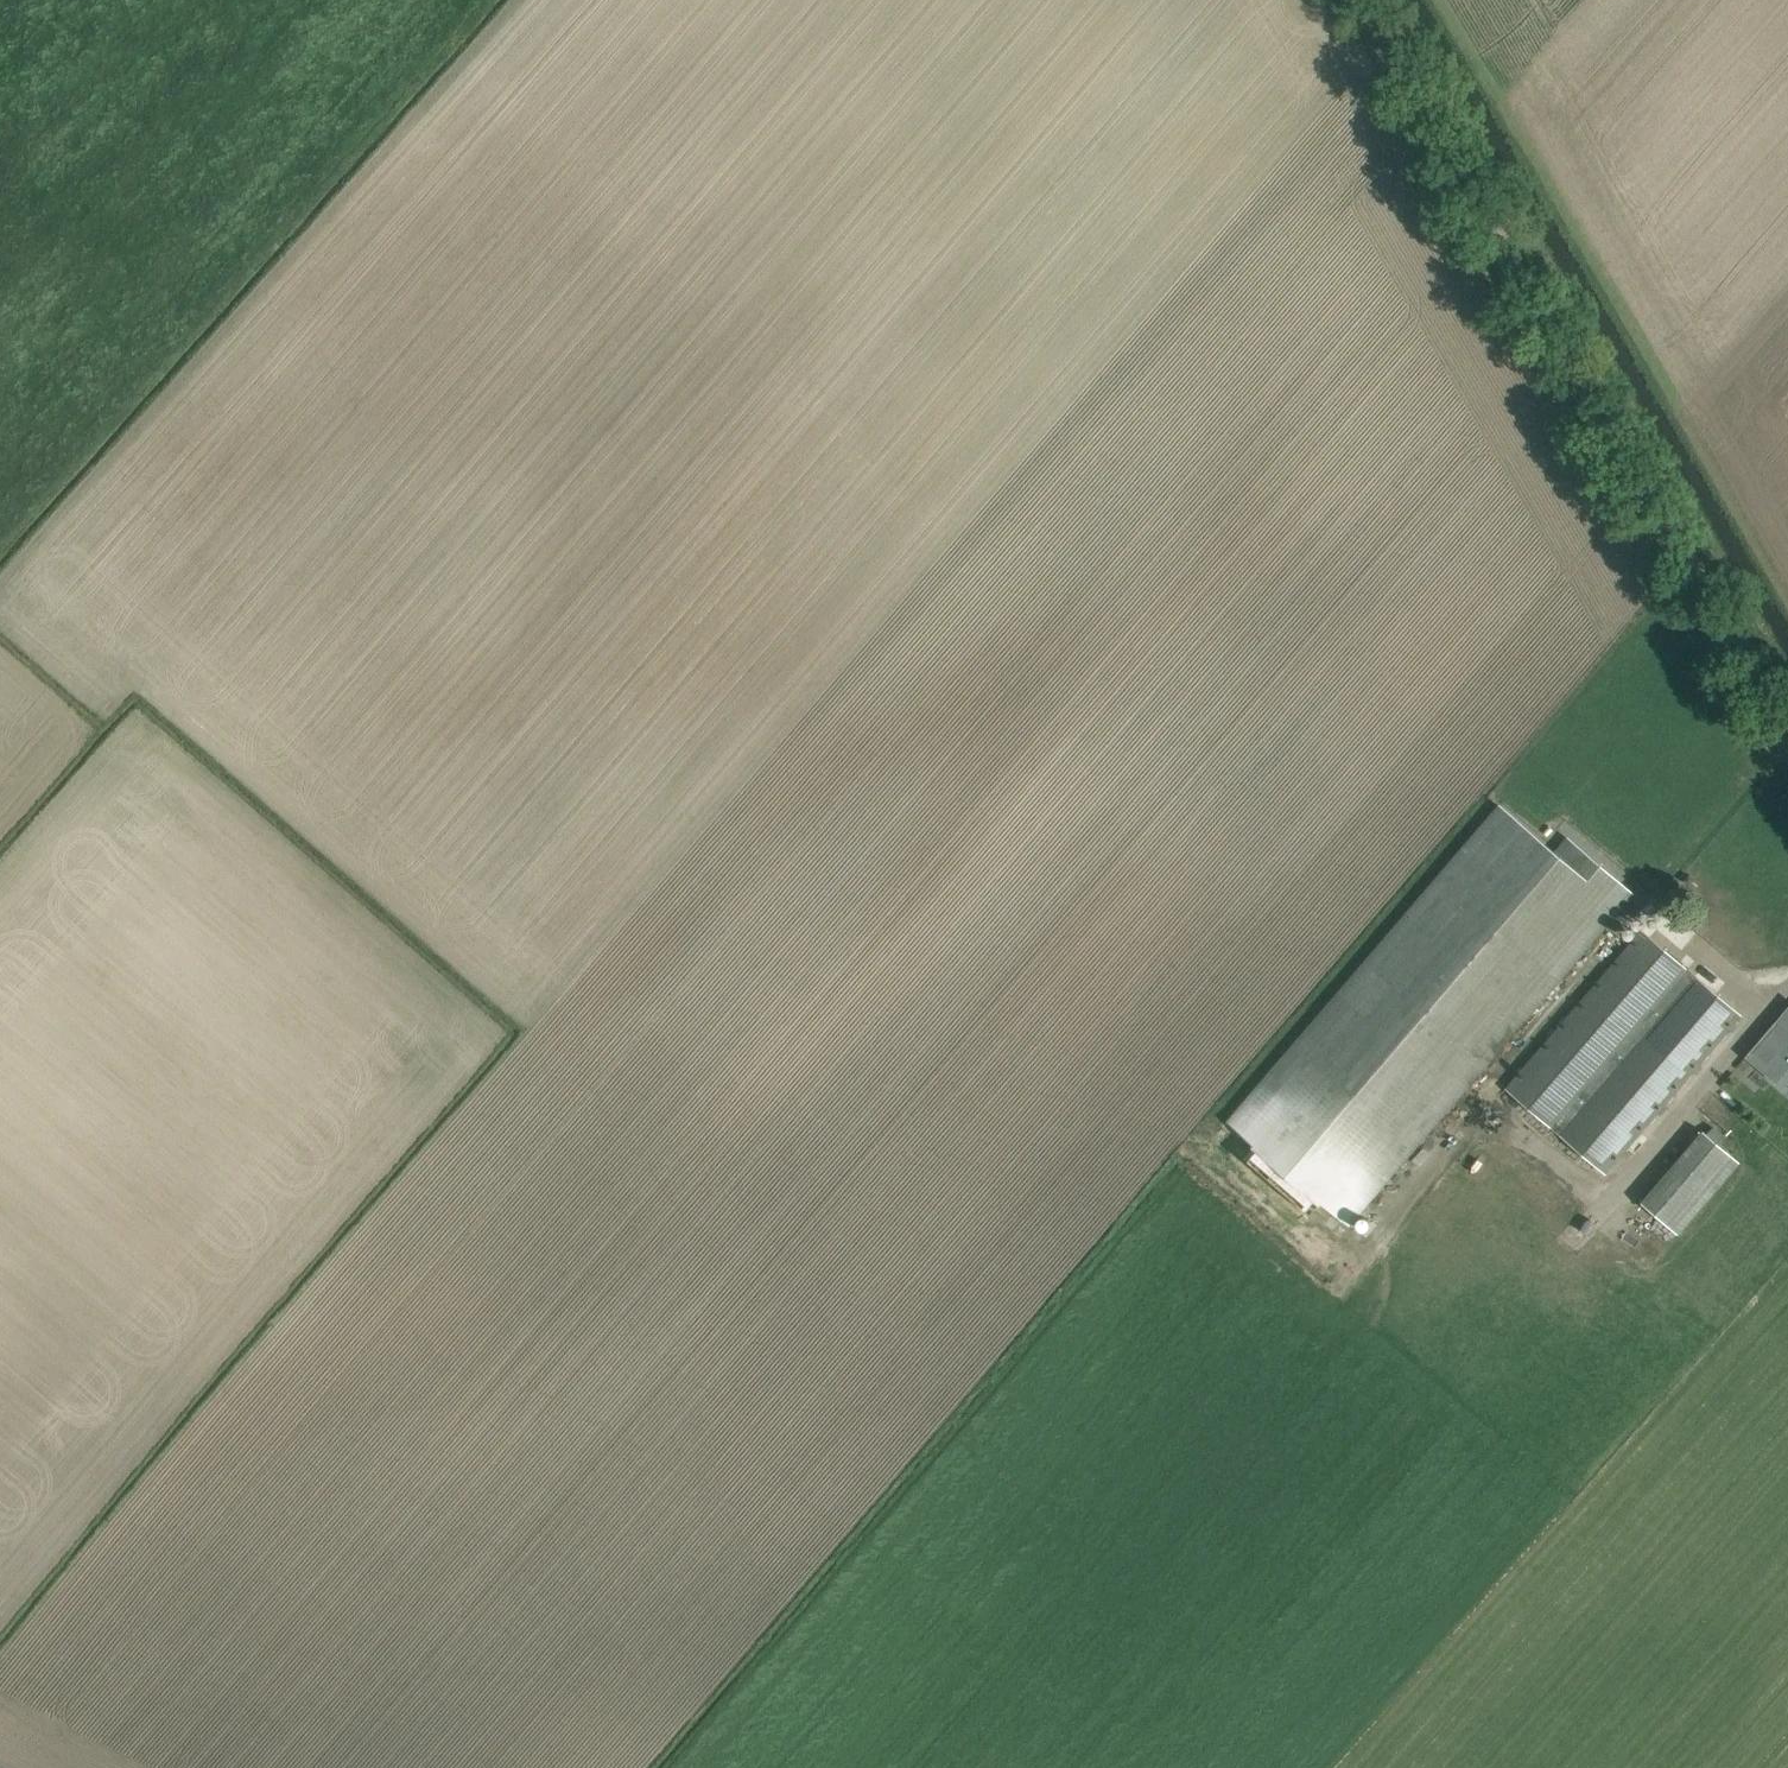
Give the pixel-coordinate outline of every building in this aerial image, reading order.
[(1499,807),(1230,1120),(1257,1143),(1245,1158),(1311,1215),(1323,1200),(1351,1223),(1632,894),(1567,839),(1555,854),(1499,807)] [(1741,1014),(1643,930),(1508,1088),(1606,1172),(1741,1014)] [(1704,1130),(1627,1220),(1664,1252),(1741,1163),(1704,1130)]
